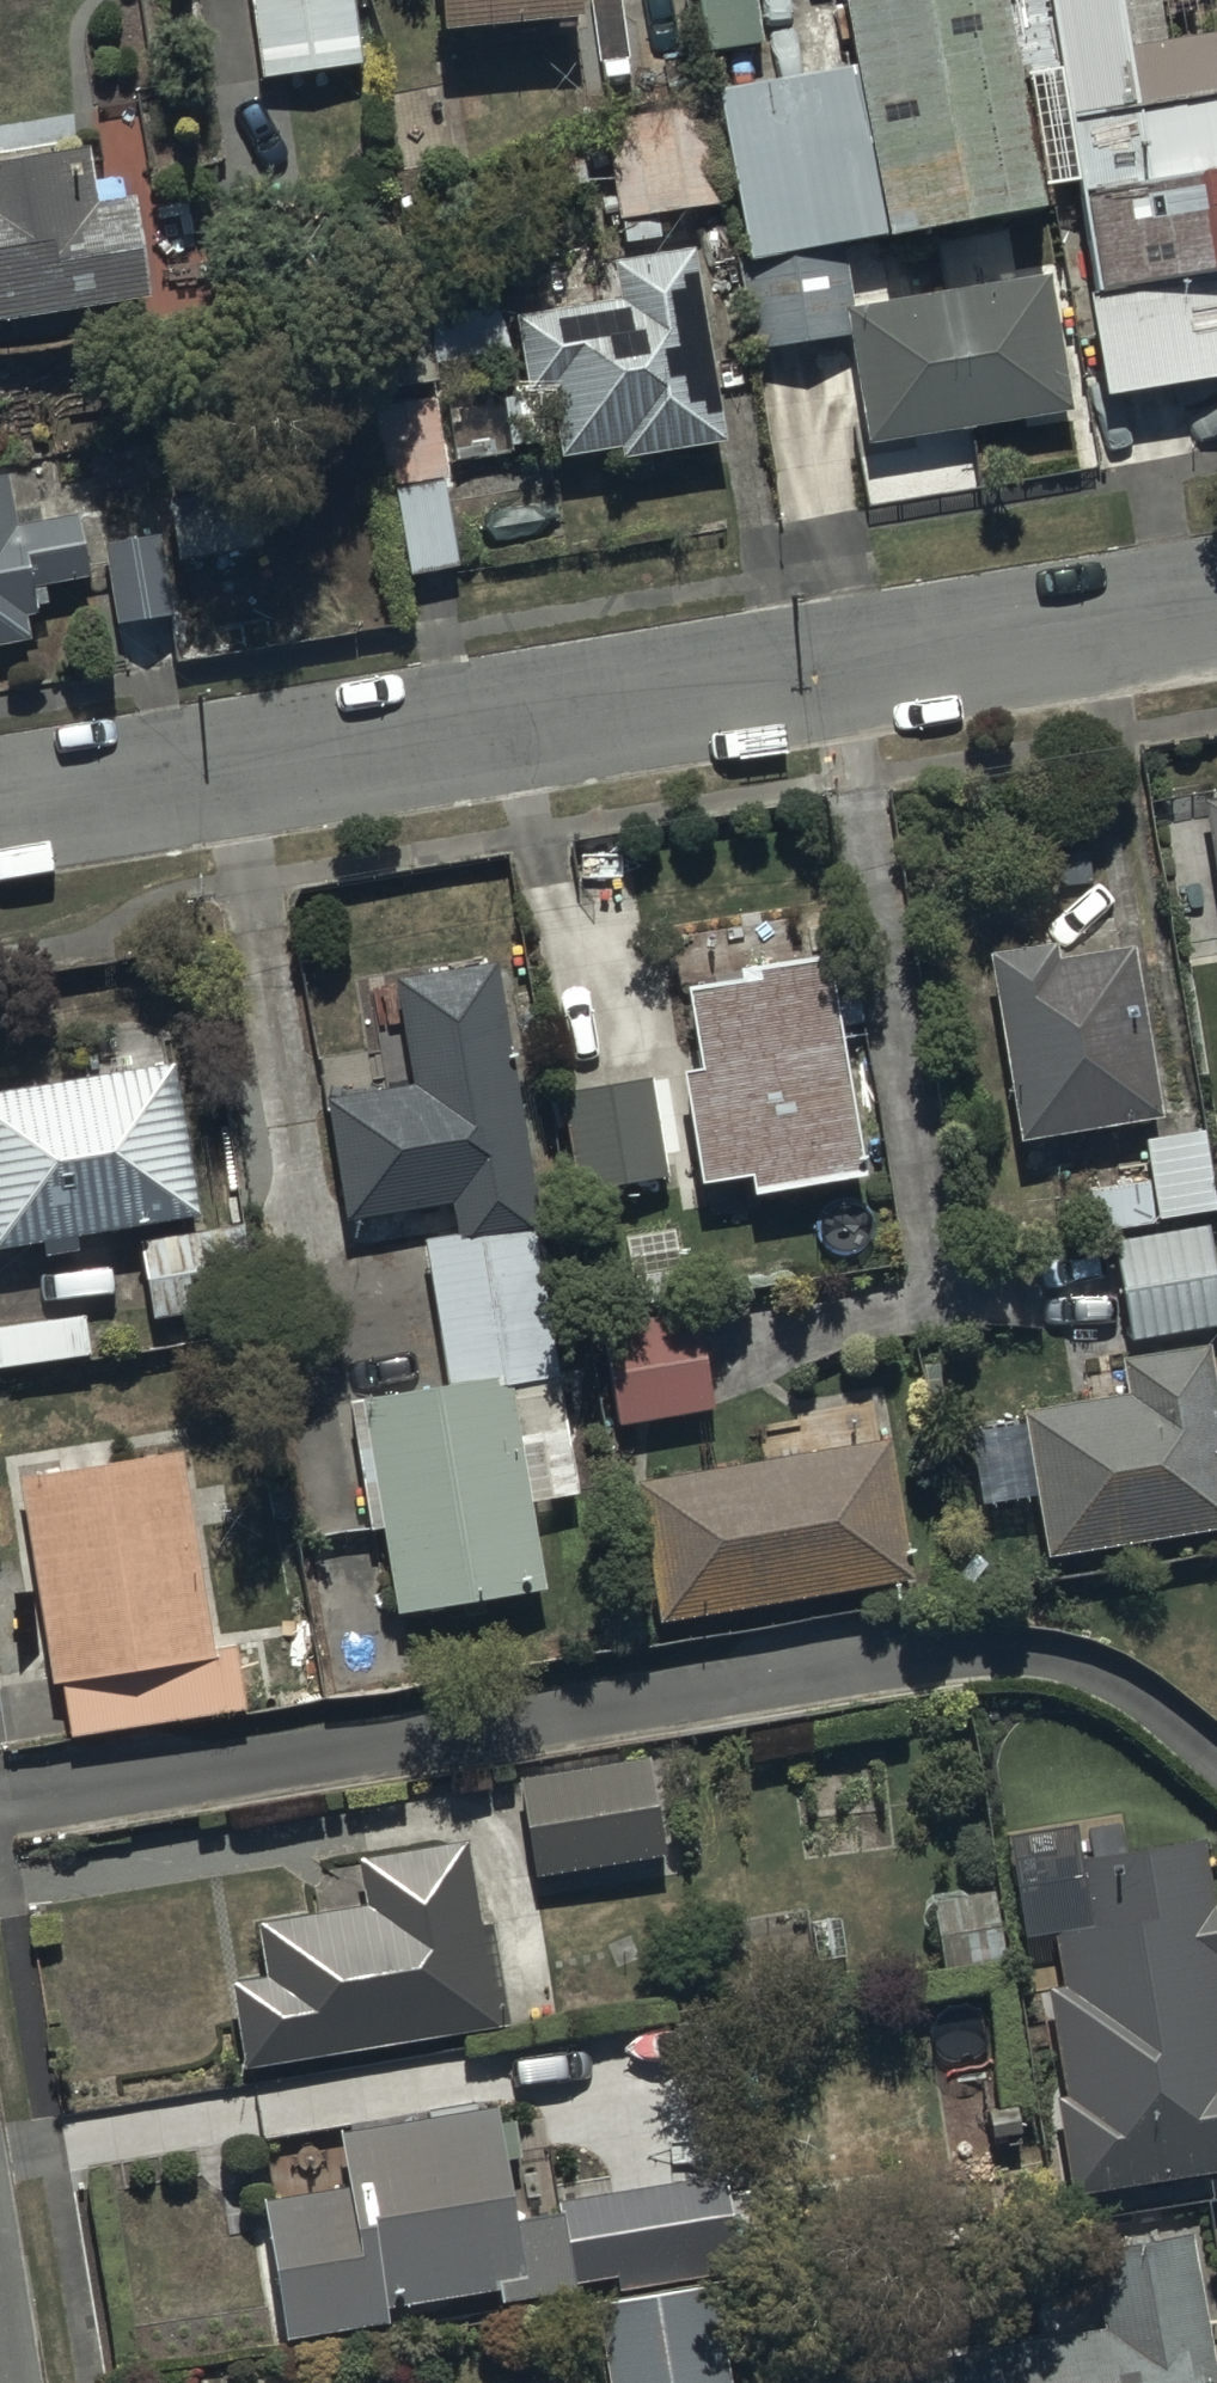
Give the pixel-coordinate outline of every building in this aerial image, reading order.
[(355,0),(250,0),(263,90),(366,76),(355,0)] [(578,0),(439,0),(443,49),(552,39),(552,48),(582,46),(578,0)] [(757,0),(695,0),(703,62),(765,54),(757,0)] [(757,362),(849,349),(865,457),(1076,427),(1056,284),(856,313),(849,260),(1046,231),(1005,0),(839,0),(850,75),(718,94),(757,362)] [(1097,306),(1089,307),(1108,414),(1216,395),(1216,42),(1136,56),(1127,0),(1045,0),(1097,306)] [(723,213),(706,103),(602,119),(619,229),(723,213)] [(154,313),(137,209),(101,214),(92,158),(0,172),(0,337),(154,313)] [(620,308),(517,320),(526,400),(549,397),(556,465),(618,458),(620,473),(728,461),(696,260),(615,269),(620,308)] [(442,402),(373,409),(382,495),(395,494),(404,582),(460,576),(442,402)] [(34,651),(30,627),(41,626),(37,599),(90,591),(80,525),(20,534),(11,478),(0,480),(0,656),(34,651)] [(254,492),(170,501),(178,573),(262,563),(254,492)] [(162,535),(105,542),(116,635),(173,629),(162,535)] [(1204,805),(1216,884),(1216,803),(1204,805)] [(1056,950),(991,960),(1022,1158),(1164,1136),(1135,957),(1059,969),(1056,950)] [(703,1080),(683,1083),(699,1195),(749,1188),(751,1204),(866,1187),(835,968),(690,989),(703,1080)] [(447,1384),(333,1403),(347,1488),(359,1486),(368,1541),(382,1539),(397,1625),(552,1599),(538,1513),(585,1506),(495,971),(368,992),(385,1096),(328,1105),(349,1229),(362,1227),(367,1258),(425,1248),(447,1384)] [(174,1071),(0,1101),(0,1262),(52,1253),(54,1265),(92,1259),(90,1247),(202,1227),(174,1071)] [(657,1081),(562,1096),(578,1203),(673,1189),(657,1081)] [(1147,1146),(1159,1228),(1216,1219),(1216,1218),(1205,1137),(1147,1146)] [(1145,1186),(1087,1195),(1094,1240),(1152,1231),(1145,1186)] [(1115,1244),(1131,1350),(1216,1337),(1216,1271),(1211,1229),(1115,1244)] [(246,1232),(138,1250),(151,1329),(259,1311),(246,1232)] [(699,1311),(600,1326),(616,1434),(715,1419),(699,1311)] [(1025,1420),(1053,1573),(1216,1543),(1216,1414),(1206,1355),(1125,1370),(1131,1401),(1025,1420)] [(894,1451),(638,1491),(660,1633),(916,1593),(894,1451)] [(184,1461),(17,1484),(52,1697),(61,1695),(69,1747),(248,1717),(237,1650),(216,1654),(184,1461)] [(662,1852),(643,1754),(514,1779),(534,1877),(662,1852)] [(1203,1846),(1086,1865),(1098,1937),(1057,1944),(1066,1999),(1049,2002),(1067,2107),(1045,2111),(1061,2206),(1216,2180),(1216,1930),(1203,1846)] [(265,1982),(230,1988),(245,2077),(512,2032),(495,1932),(486,1933),(472,1853),(311,1880),(318,1918),(256,1928),(265,1982)] [(346,2196),(264,2208),(285,2352),(391,2336),(388,2316),(498,2300),(500,2313),(574,2302),(572,2287),(613,2281),(615,2294),(740,2276),(726,2182),(557,2207),(559,2223),(519,2229),(502,2114),(338,2138),(346,2196)] [(1195,2245),(898,2298),(913,2382),(1216,2382),(1216,2368),(1195,2245)] [(599,2311),(607,2382),(748,2382),(737,2295),(599,2311)]
